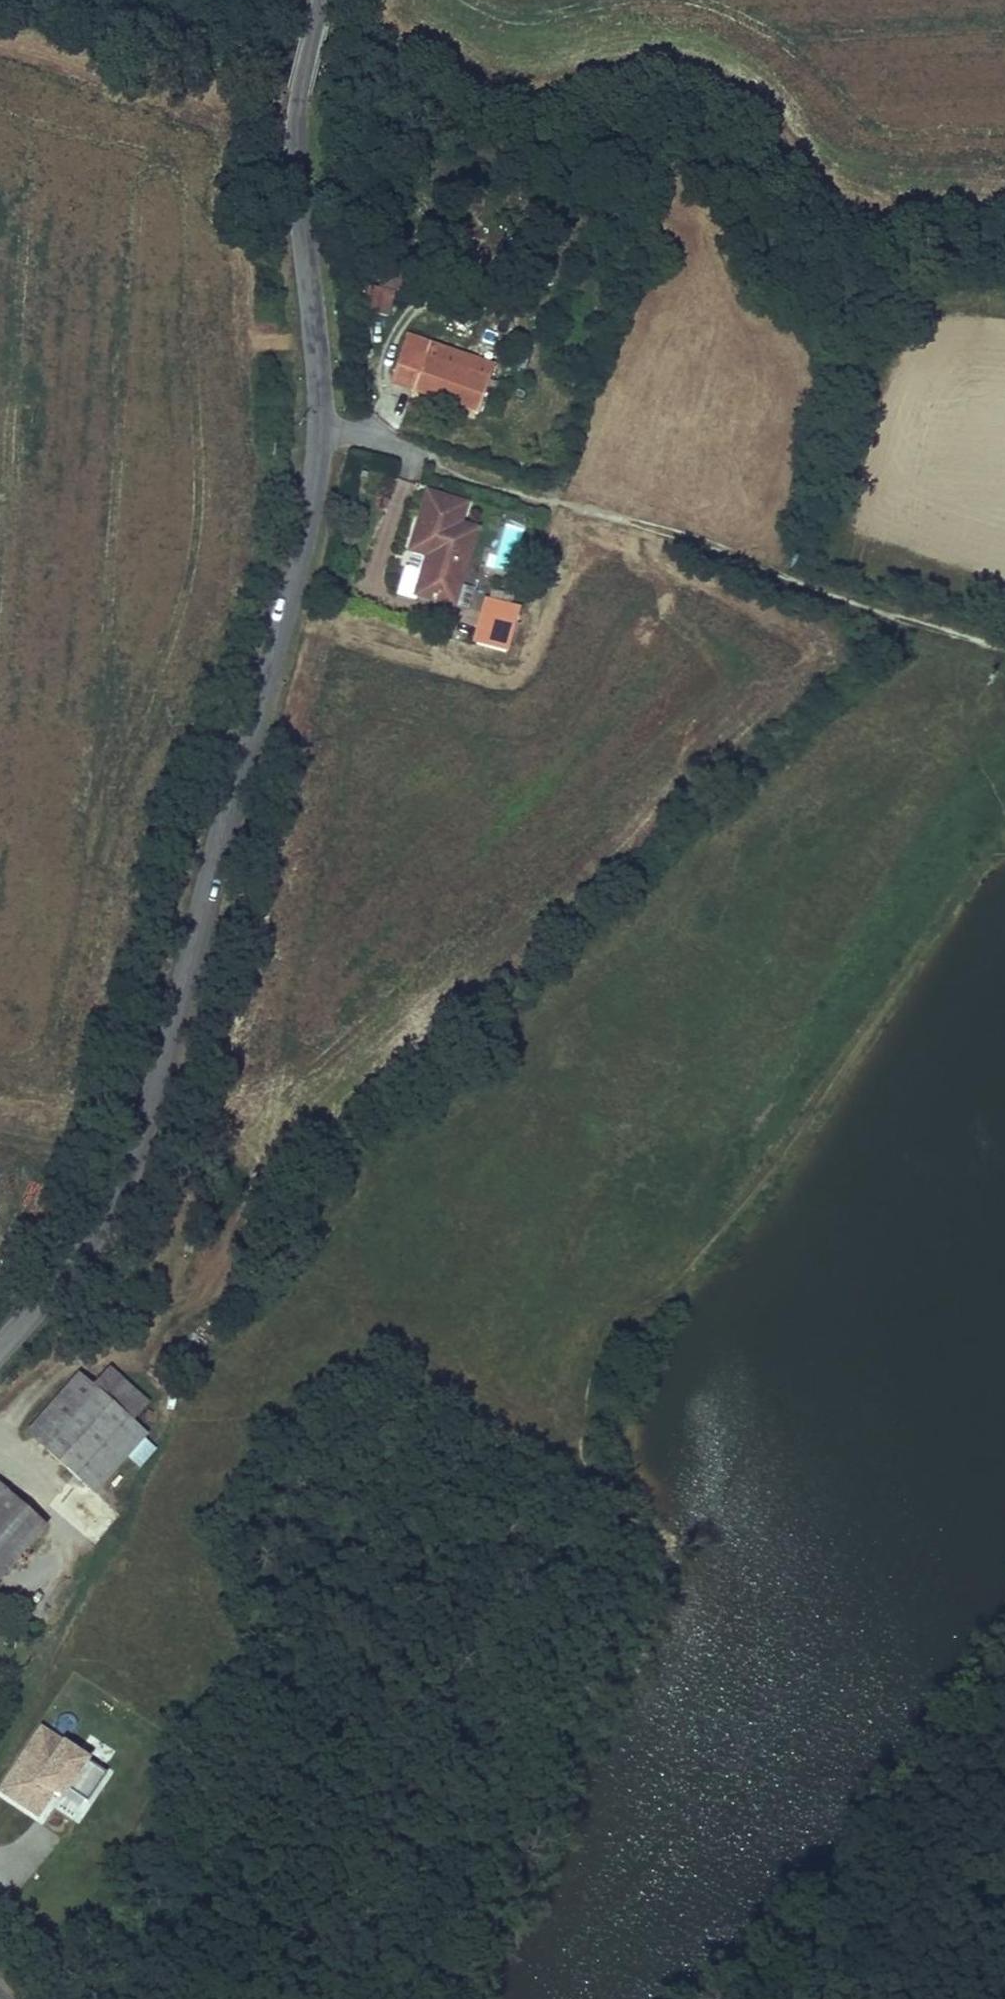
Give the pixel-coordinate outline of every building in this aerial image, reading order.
[(489,417),(500,383),(424,359),(428,348),(405,339),(391,384),(413,388),(412,393),(489,417)] [(410,555),(428,561),(415,600),(453,613),(476,538),(462,533),(468,513),(428,499),(422,519),(410,555)] [(503,662),(517,615),(488,607),(475,652),(503,662)] [(155,1401),(115,1364),(97,1385),(139,1419),(155,1401)] [(97,1385),(93,1382),(45,1440),(94,1481),(144,1422),(139,1419),(97,1385)] [(0,1492),(0,1575),(46,1519),(5,1486),(0,1492)] [(104,1766),(42,1726),(3,1786),(36,1808),(50,1786),(59,1791),(65,1783),(85,1796),(104,1766)]
